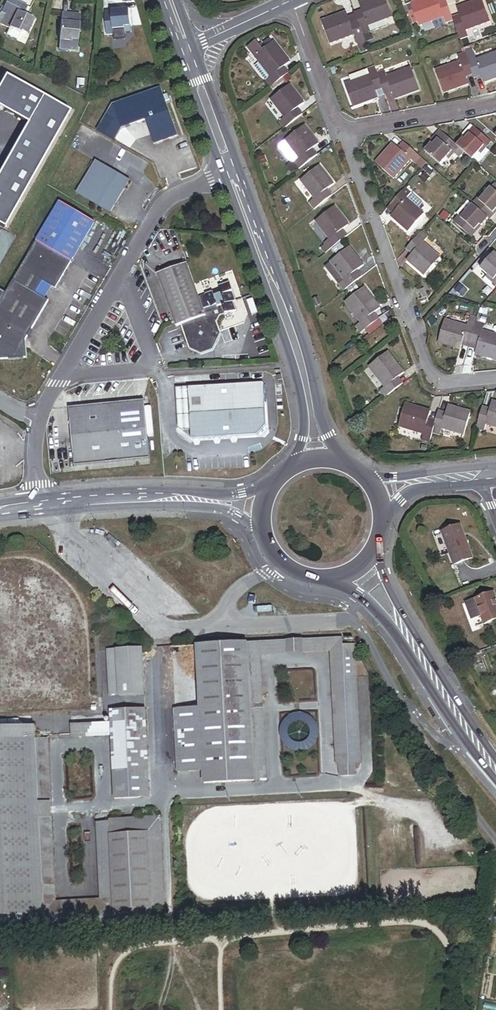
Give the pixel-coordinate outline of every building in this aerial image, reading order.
[(21,4),(12,0),(7,0),(0,13),(4,15),(0,24),(0,26),(8,29),(21,4)] [(385,0),(367,0),(359,3),(363,13),(355,16),(356,20),(362,35),(370,32),(368,27),(385,20),(392,18),(385,0)] [(447,2),(439,5),(437,0),(419,0),(410,4),(412,9),(408,11),(412,22),(416,20),(419,27),(433,21),(436,27),(438,28),(446,25),(445,24),(454,21),(447,2)] [(482,0),(478,0),(457,7),(461,18),(454,21),(460,38),(460,40),(468,37),(465,31),(490,22),(482,0)] [(21,4),(8,29),(19,35),(20,33),(25,36),(32,21),(23,16),(27,7),(21,4)] [(134,11),(107,11),(108,25),(117,24),(117,27),(128,27),(128,25),(134,25),(134,11)] [(362,35),(356,20),(349,22),(345,12),(321,21),(330,44),(354,35),(356,41),(363,39),(362,35)] [(55,15),(54,43),(64,43),(65,41),(71,41),(71,26),(63,25),(63,15),(55,15)] [(72,16),(63,15),(63,25),(71,26),(72,16)] [(385,20),(368,27),(370,32),(387,26),(385,20)] [(366,46),(374,43),(372,36),(371,36),(370,32),(362,35),(363,39),(366,46)] [(363,39),(356,41),(359,49),(366,46),(363,39)] [(290,62),(274,41),(263,50),(256,41),(247,48),(259,63),(254,67),(262,77),(267,73),(270,77),(265,81),(270,87),(284,77),(286,75),(281,69),(290,62)] [(465,52),(466,56),(474,54),(471,47),(464,50),(465,52)] [(464,75),(472,72),(466,56),(465,52),(457,55),(459,62),(435,70),(443,94),(468,85),(464,75)] [(476,59),(474,54),(466,56),(472,72),(473,75),(480,72),(484,83),(495,79),(495,52),(476,59)] [(378,99),(374,89),(381,86),(376,73),(374,67),(367,69),(369,76),(351,82),(344,85),(351,104),(353,108),(378,99)] [(419,91),(411,67),(386,76),(384,71),(376,73),(381,86),(383,93),(391,90),(394,100),(419,91)] [(367,69),(348,76),(351,82),(369,76),(367,69)] [(286,75),(284,77),(288,83),(293,79),(289,73),(286,75)] [(71,114),(6,76),(0,86),(0,109),(28,125),(0,173),(0,227),(4,229),(71,114)] [(270,100),(284,118),(279,122),(284,129),(300,116),(294,110),(304,102),(290,84),(270,100)] [(158,88),(110,104),(118,129),(143,121),(151,145),(163,141),(175,137),(158,88)] [(310,150),(319,143),(304,125),(285,140),(286,141),(300,158),(295,162),(294,163),(298,168),(299,169),(315,157),(310,150)] [(465,139),(475,128),(472,125),(461,136),(463,138),(465,139)] [(486,148),(491,143),(475,128),(465,139),(463,138),(456,146),(459,148),(464,153),(472,160),(473,159),(484,147),(486,148)] [(442,134),(440,131),(430,142),(431,143),(433,145),(442,134)] [(454,154),(459,148),(456,146),(442,134),(433,145),(431,143),(424,151),(440,165),(452,152),(454,154)] [(300,158),(286,141),(281,145),(295,162),(300,158)] [(400,151),(392,144),(375,163),(394,179),(411,161),(415,165),(421,158),(406,145),(400,151)] [(486,148),(484,147),(473,159),(479,165),(490,152),(486,148)] [(464,153),(459,148),(454,154),(460,158),(464,153)] [(427,164),(421,158),(415,165),(421,170),(427,164)] [(130,181),(96,161),(77,194),(110,214),(121,197),(130,181)] [(298,168),(294,163),(288,167),(293,173),(298,168)] [(325,191),(334,184),(319,166),(300,181),(314,199),(309,203),(314,210),(318,206),(330,197),(325,191)] [(427,171),(420,180),(425,184),(431,178),(430,177),(432,175),(427,171)] [(392,214),(390,217),(408,232),(424,214),(419,209),(407,198),(412,194),(405,188),(392,203),(398,208),(392,214)] [(491,188),(490,188),(478,201),(477,199),(472,205),(488,219),(495,210),(495,193),(491,188)] [(423,204),(412,194),(407,198),(419,209),(423,204)] [(330,197),(318,206),(320,209),(332,200),(330,197)] [(26,359),(26,347),(24,347),(20,345),(23,339),(25,340),(28,335),(35,324),(48,301),(45,299),(36,294),(43,282),(52,287),(55,289),(95,223),(60,202),(6,294),(0,290),(0,360),(26,359)] [(472,205),(468,202),(457,215),(458,216),(460,218),(472,205)] [(398,208),(392,203),(387,209),(392,214),(398,208)] [(481,227),(488,219),(472,205),(460,218),(458,216),(453,222),(469,236),(479,225),(481,227)] [(340,231),(349,224),(335,206),(315,222),(329,240),(324,244),(329,250),(345,238),(340,231)] [(414,253),(407,261),(424,276),(440,258),(423,243),(428,238),(421,232),(415,239),(408,247),(414,253)] [(337,253),(345,247),(341,242),(333,248),(337,253)] [(360,279),(355,272),(364,265),(350,246),(330,261),(330,262),(323,267),(337,285),(339,284),(344,291),(348,288),(356,282),(360,279)] [(494,253),(480,268),(493,280),(491,283),(495,288),(495,255),(494,253)] [(165,298),(176,327),(180,326),(182,331),(215,319),(231,313),(228,304),(236,301),(230,283),(219,287),(221,295),(214,297),(212,293),(205,295),(209,308),(203,310),(186,264),(157,275),(165,298)] [(52,287),(43,282),(36,294),(45,299),(52,287)] [(356,282),(348,288),(352,293),(360,288),(356,282)] [(375,312),(380,308),(364,288),(345,303),(361,323),(356,327),(361,333),(366,329),(377,321),(372,314),(375,312)] [(427,298),(418,300),(420,307),(429,304),(427,298)] [(377,321),(366,329),(371,336),(385,325),(375,312),(372,314),(377,321)] [(442,319),(437,313),(429,322),(435,327),(442,319)] [(219,328),(215,319),(182,331),(187,342),(189,350),(201,355),(207,353),(219,328)] [(471,342),(476,322),(469,320),(467,326),(444,320),(438,344),(459,350),(462,339),(471,342)] [(482,331),(484,325),(476,322),(471,342),(478,344),(475,355),(495,361),(495,335),(482,331)] [(207,353),(213,351),(221,334),(219,328),(207,353)] [(396,379),(404,372),(388,352),(369,367),(385,387),(379,391),(384,398),(400,385),(396,379)] [(194,388),(188,388),(191,432),(191,439),(257,436),(266,425),(263,384),(194,388)] [(191,432),(188,388),(177,389),(179,431),(181,433),(191,432)] [(144,401),(69,409),(70,422),(74,466),(149,459),(144,401)] [(492,402),(489,412),(481,410),(476,430),(484,432),(486,426),(495,429),(495,403),(492,402)] [(432,434),(435,423),(427,421),(430,411),(405,404),(399,428),(423,435),(421,441),(429,443),(432,434)] [(463,435),(470,412),(448,406),(445,416),(437,414),(435,423),(432,434),(440,436),(442,429),(463,435)] [(460,525),(442,532),(454,564),(472,557),(460,525)] [(466,602),(471,618),(480,615),(483,624),(495,619),(495,601),(493,593),(466,602)] [(342,638),(303,640),(304,650),(335,648),(341,763),(341,775),(354,775),(353,763),(356,763),(352,677),(354,677),(353,668),(345,669),(344,654),(355,653),(355,645),(343,645),(342,638)] [(261,713),(263,769),(267,768),(261,656),(331,652),(337,764),(341,763),(335,648),(304,650),(303,640),(288,641),(289,651),(257,652),(260,706),(251,706),(252,714),(261,713)] [(199,708),(173,709),(177,773),(203,771),(203,782),(203,784),(255,781),(255,769),(263,769),(261,713),(252,714),(251,706),(260,706),(257,652),(289,651),(288,641),(196,645),(199,708)] [(141,649),(116,651),(118,696),(143,695),(141,649)] [(118,696),(116,651),(106,651),(108,697),(118,696)] [(361,762),(355,653),(344,654),(345,669),(353,668),(354,677),(352,677),(356,763),(361,762)] [(144,709),(134,710),(139,799),(149,798),(144,709)] [(139,799),(134,710),(109,711),(109,723),(110,733),(110,737),(113,800),(139,799)] [(282,714),(280,749),(315,750),(317,716),(282,714)] [(44,927),(44,920),(35,740),(34,727),(21,728),(21,725),(17,721),(0,722),(0,929),(44,927)] [(109,723),(70,725),(71,735),(110,733),(109,723)] [(44,740),(35,740),(44,920),(72,919),(72,910),(114,907),(109,821),(100,822),(104,898),(52,901),(44,740)] [(263,769),(255,769),(255,781),(264,781),(263,769)] [(160,816),(124,818),(124,823),(157,821),(161,909),(165,909),(160,816)] [(161,909),(157,821),(124,823),(124,818),(109,819),(109,821),(114,907),(72,910),(72,919),(44,920),(44,927),(45,927),(45,926),(78,925),(78,913),(90,912),(90,922),(110,921),(109,911),(114,911),(115,926),(153,924),(152,909),(161,909)] [(45,927),(45,930),(115,926),(114,911),(109,911),(110,921),(90,922),(90,912),(78,913),(78,925),(45,926),(45,927)]
